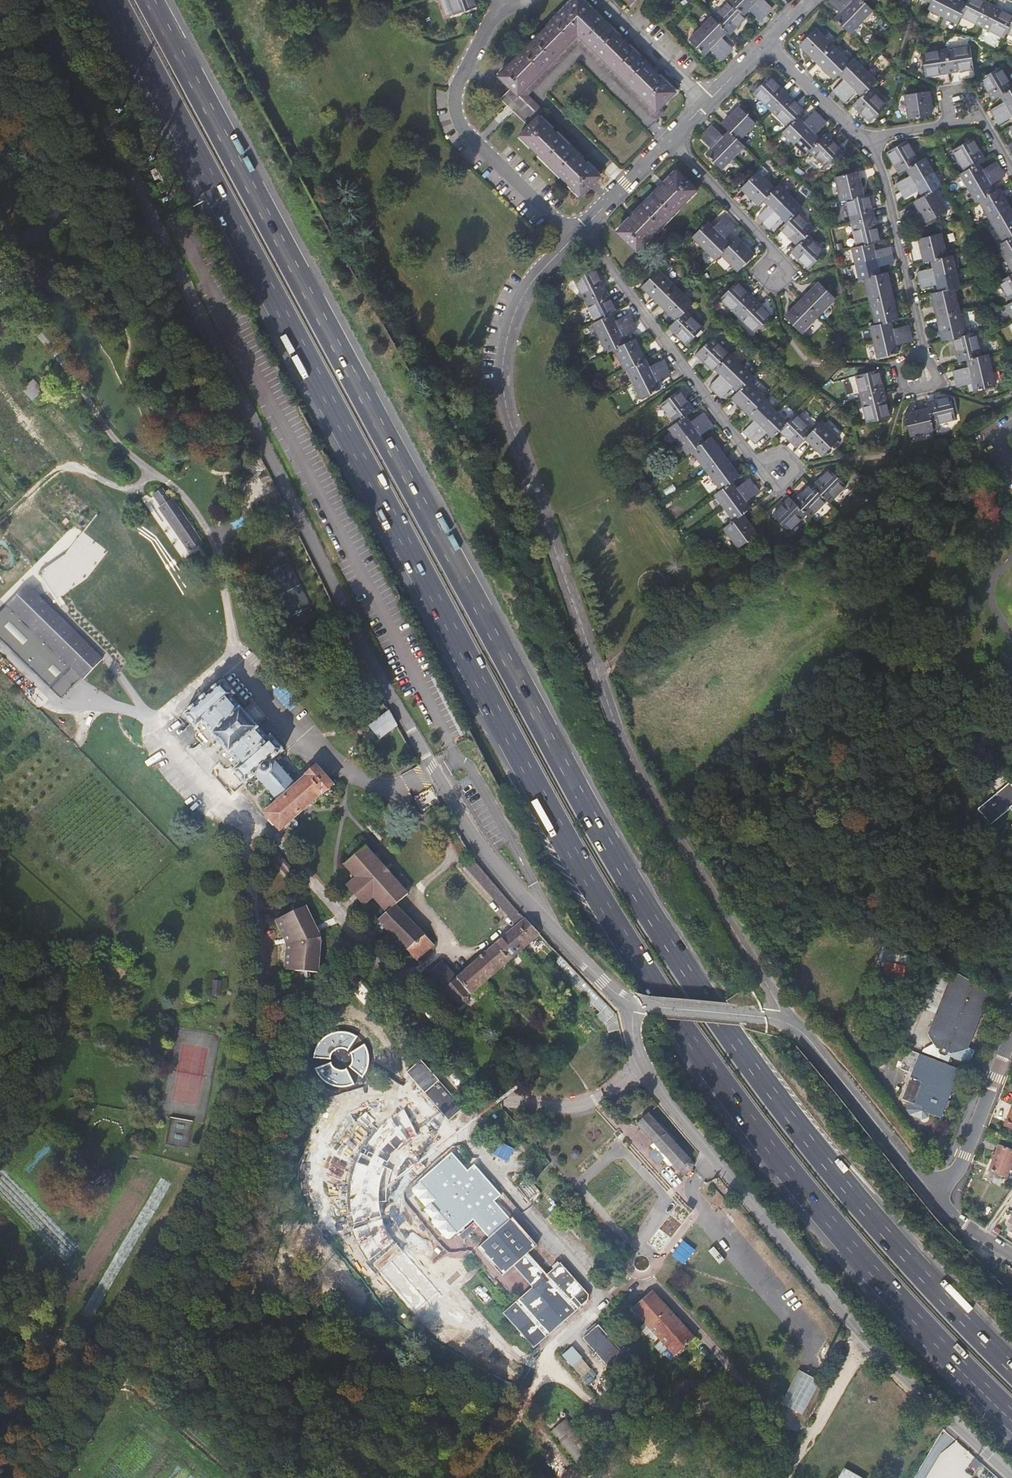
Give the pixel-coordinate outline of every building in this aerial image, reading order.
[(458,11),(479,3),(478,0),(454,0),(458,11)] [(677,89),(586,0),(573,0),(501,73),(520,92),(535,77),(561,51),(580,32),(592,43),(618,69),(646,96),(658,108),(677,89)] [(733,0),(731,0),(715,16),(729,30),(731,32),(747,15),(745,13),(733,0)] [(756,0),(733,0),(745,13),(751,8),(762,18),(768,12),(756,0)] [(768,12),(774,6),(768,0),(756,0),(768,12)] [(863,19),(843,0),(833,0),(843,11),(838,16),(852,30),(863,19)] [(863,19),(875,7),(867,0),(843,0),(863,19)] [(944,13),(951,0),(933,0),(930,6),(944,13)] [(944,13),(959,20),(962,13),(968,1),(965,0),(951,0),(944,13)] [(984,24),(995,3),(988,0),(969,0),(968,1),(962,13),(984,24)] [(995,3),(984,24),(1006,34),(1009,29),(1011,22),(1011,12),(995,3)] [(723,35),(729,30),(715,16),(714,15),(703,27),(728,52),(734,47),(723,35)] [(722,58),(728,52),(703,27),(691,38),(705,53),(711,47),(722,58)] [(818,60),(834,44),(817,27),(801,42),(818,60)] [(852,60),(834,44),(818,60),(836,77),(841,71),(852,60)] [(972,45),(948,48),(951,70),(975,66),(972,45)] [(951,70),(948,48),(924,52),(928,73),(951,70)] [(836,88),(842,94),(867,68),(855,57),(852,60),(841,71),(846,77),(836,88)] [(1011,87),(1011,80),(1003,64),(983,76),(996,97),(1002,93),(1011,87)] [(858,89),(864,94),(871,87),(878,79),(867,68),(842,94),(848,100),(858,89)] [(773,107),(788,91),(771,74),(756,90),(773,107)] [(888,104),(871,87),(864,94),(856,102),(872,119),(888,104)] [(1011,106),(1011,87),(1002,93),(1006,100),(993,107),(997,115),(1011,106)] [(510,88),(501,99),(529,122),(539,109),(524,97),(522,99),(510,88)] [(929,89),(907,92),(910,117),(933,113),(929,89)] [(790,124),(799,115),(805,108),(788,91),(773,107),(790,124)] [(725,122),(731,128),(741,138),(757,121),(741,105),(725,122)] [(811,105),(801,116),(805,119),(815,109),(811,105)] [(997,115),(1001,122),(1011,116),(1011,106),(997,115)] [(785,129),(797,141),(822,115),(815,109),(805,120),(799,115),(790,124),(785,129)] [(601,173),(570,143),(553,126),(548,120),(541,113),(521,133),(582,193),(601,173)] [(808,152),(812,148),(822,137),(817,132),(827,121),(822,115),(797,141),(808,152)] [(741,138),(731,128),(726,134),(715,123),(709,129),(735,154),(746,143),(741,138)] [(735,154),(709,129),(703,135),(714,146),(709,151),(723,166),(735,154)] [(827,132),(822,137),(812,148),(829,165),(844,149),(827,132)] [(955,148),(967,169),(980,161),(986,157),(974,137),(955,148)] [(901,170),(909,166),(921,160),(909,139),(889,150),(901,170)] [(899,181),(903,188),(935,170),(927,156),(921,160),(909,166),(913,173),(899,181)] [(971,185),(1002,168),(998,160),(984,168),(980,161),(967,169),(963,171),(971,185)] [(982,198),(997,189),(993,182),(1006,175),(1002,168),(971,185),(979,199),(982,198)] [(639,248),(698,187),(679,169),(620,230),(639,248)] [(844,197),(848,196),(865,192),(860,169),(838,174),(844,197)] [(761,203),(766,198),(776,187),(759,170),(743,186),(761,203)] [(943,184),(935,170),(903,188),(908,195),(921,187),(925,194),(936,188),(943,184)] [(766,221),(791,194),(780,183),(776,187),(766,198),(771,203),(760,214),(766,221)] [(1011,208),(1011,206),(1001,187),(997,189),(982,198),(994,219),(1011,208)] [(947,208),(936,188),(925,194),(916,199),(929,220),(947,208)] [(848,196),(853,220),(875,215),(870,191),(865,192),(848,196)] [(789,221),(799,210),(803,206),(791,194),(766,221),(772,227),(783,215),(789,221)] [(1011,236),(1011,208),(994,219),(1005,240),(1011,236)] [(783,226),(800,243),(810,233),(816,227),(799,210),(789,221),(783,226)] [(695,233),(707,245),(732,220),(726,214),(714,225),(709,219),(695,233)] [(853,220),(859,244),(874,240),(881,239),(875,215),(853,220)] [(738,226),(732,220),(707,245),(718,256),(723,252),(732,242),(727,237),(738,226)] [(927,260),(933,259),(948,255),(943,232),(921,237),(927,260)] [(826,251),(810,233),(800,243),(794,249),(811,266),(826,251)] [(732,242),(723,252),(740,268),(756,253),(739,236),(732,242)] [(1008,257),(1011,255),(1011,236),(1005,240),(1000,243),(1008,257)] [(858,262),(893,253),(891,244),(876,248),(874,240),(859,244),(854,245),(858,262)] [(895,261),(893,253),(858,262),(862,277),(866,276),(882,272),(880,264),(895,261)] [(920,270),(922,278),(957,270),(954,254),(948,255),(933,259),(934,266),(920,270)] [(577,276),(588,298),(608,288),(597,267),(577,276)] [(662,300),(677,285),(660,268),(645,283),(662,300)] [(866,276),(872,299),(894,294),(888,270),(882,272),(866,276)] [(938,283),(940,290),(955,286),(961,285),(957,270),(922,278),(924,286),(938,283)] [(1011,298),(1011,273),(1001,280),(1011,298)] [(740,313),(755,297),(738,280),(723,296),(740,313)] [(821,281),(805,298),(819,313),(836,296),(821,281)] [(679,318),(688,309),(695,302),(677,285),(662,300),(679,318)] [(939,315),(961,310),(955,286),(940,290),(933,291),(939,315)] [(588,298),(599,319),(614,312),(619,309),(608,288),(588,298)] [(872,299),(878,323),(892,319),(899,318),(894,294),(872,299)] [(772,314),(755,297),(740,313),(757,330),(772,314)] [(819,313),(805,298),(788,315),(803,330),(819,313)] [(705,326),(688,309),(679,318),(672,325),(689,343),(705,326)] [(966,334),(961,310),(939,315),(945,339),(956,337),(966,334)] [(603,335),(635,320),(631,312),(618,319),(614,312),(599,319),(596,321),(603,335)] [(873,324),(877,339),(911,331),(910,323),(894,327),(892,319),(878,323),(873,324)] [(617,346),(629,341),(625,334),(639,327),(635,320),(603,335),(610,350),(617,346)] [(913,339),(911,331),(877,339),(881,355),(900,350),(899,343),(913,339)] [(961,360),(969,358),(983,355),(978,332),(966,334),(956,337),(961,360)] [(716,368),(718,367),(732,353),(715,336),(699,351),(716,368)] [(628,368),(630,367),(648,358),(637,337),(629,341),(617,346),(628,368)] [(712,384),(718,390),(743,364),(732,353),(718,367),(723,373),(712,384)] [(957,377),(993,369),(989,354),(983,355),(969,358),(970,366),(955,369),(957,377)] [(637,382),(670,366),(666,359),(652,365),(648,358),(630,367),(637,382)] [(755,375),(743,364),(718,390),(724,396),(735,384),(741,390),(750,380),(755,375)] [(673,373),(670,366),(637,382),(644,395),(662,386),(659,380),(673,373)] [(863,398),(886,393),(880,369),(858,374),(863,398)] [(996,384),(993,369),(957,377),(959,386),(975,382),(976,389),(996,384)] [(752,413),(767,398),(768,397),(750,380),(741,390),(735,396),(752,413)] [(26,381),(16,390),(26,401),(30,397),(33,399),(35,397),(33,394),(36,391),(26,381)] [(664,402),(678,421),(689,414),(696,408),(682,389),(664,402)] [(892,417),(886,393),(863,398),(869,422),(892,417)] [(929,402),(931,408),(934,423),(957,418),(953,397),(929,402)] [(752,435),(778,409),(767,398),(752,413),(757,418),(746,429),(752,435)] [(935,430),(934,423),(931,408),(907,413),(912,435),(935,430)] [(782,428),(790,421),(778,409),(752,435),(758,442),(769,430),(775,436),(782,428)] [(681,439),(710,418),(705,411),(693,420),(689,414),(678,421),(671,426),(681,439)] [(799,445),(808,437),(815,429),(798,413),(790,421),(782,428),(799,445)] [(695,449),(707,440),(703,434),(715,425),(710,418),(681,439),(690,452),(695,449)] [(824,421),(815,429),(808,437),(825,453),(841,438),(824,421)] [(710,469),(727,456),(713,436),(707,440),(695,449),(710,469)] [(724,488),(734,481),(742,475),(727,456),(710,469),(724,488)] [(986,468),(993,477),(999,471),(992,463),(986,468)] [(833,469),(816,486),(830,499),(833,501),(849,485),(833,469)] [(262,470),(231,484),(238,497),(268,483),(262,470)] [(718,493),(728,506),(757,485),(751,477),(739,487),(734,481),(724,488),(718,493)] [(830,499),(816,486),(814,483),(796,500),(809,513),(812,516),(830,499)] [(728,506),(737,518),(747,511),(753,507),(749,500),(762,491),(757,485),(728,506)] [(164,505),(158,494),(151,498),(157,509),(155,510),(180,553),(191,547),(167,504),(164,505)] [(792,530),(809,513),(796,500),(793,497),(776,514),(792,530)] [(762,530),(747,511),(737,518),(730,524),(744,543),(762,530)] [(38,571),(57,599),(92,577),(106,548),(86,538),(82,546),(79,545),(38,571)] [(100,659),(25,588),(6,606),(81,679),(100,659)] [(332,654),(322,658),(327,666),(330,664),(333,671),(338,668),(332,654)] [(222,679),(183,713),(196,729),(202,724),(238,764),(232,769),(245,784),(256,774),(278,799),(264,811),(279,829),(324,791),(326,793),(333,786),(315,765),(306,772),(308,774),(297,783),(275,757),(284,749),(271,734),(267,737),(232,697),(235,694),(222,679)] [(379,734),(394,725),(386,710),(371,719),(379,734)] [(986,810),(999,825),(1011,813),(1011,786),(986,810)] [(362,841),(340,861),(351,874),(342,883),(359,902),(369,894),(385,911),(377,918),(414,958),(432,944),(394,901),(407,891),(362,841)] [(457,1005),(537,935),(529,926),(475,861),(468,867),(516,925),(457,978),(443,964),(436,971),(433,967),(426,972),(457,1005)] [(271,920),(284,943),(283,970),(316,970),(317,943),(315,943),(315,939),(319,938),(317,931),(315,932),(313,929),(315,928),(301,903),(271,920)] [(854,956),(903,970),(908,954),(859,940),(854,956)] [(920,993),(935,999),(947,965),(931,959),(920,993)] [(987,983),(949,960),(947,965),(935,999),(925,1024),(934,1042),(937,1044),(936,1048),(937,1050),(943,1052),(946,1050),(947,1047),(950,1048),(966,1040),(967,1038),(985,989),(987,983)] [(353,975),(345,983),(362,1004),(370,996),(353,975)] [(1004,994),(996,989),(992,998),(999,1002),(1004,994)] [(974,1041),(967,1038),(966,1040),(950,1048),(947,1047),(946,1050),(967,1058),(974,1041)] [(917,1049),(910,1069),(922,1073),(929,1053),(917,1049)] [(922,1073),(910,1069),(908,1068),(899,1093),(917,1099),(916,1103),(940,1112),(958,1063),(929,1053),(922,1073)] [(438,1084),(424,1096),(447,1124),(461,1112),(438,1084)] [(401,1228),(357,1180),(376,1162),(388,1175),(434,1133),(415,1113),(408,1119),(384,1092),(359,1114),(368,1124),(314,1173),(403,1270),(422,1252),(401,1228)] [(1004,1127),(1011,1130),(1011,1105),(1004,1127)] [(669,1160),(684,1177),(693,1169),(695,1164),(691,1159),(649,1112),(637,1123),(653,1142),(650,1145),(653,1148),(650,1151),(650,1156),(655,1162),(660,1162),(663,1160),(666,1163),(669,1160)] [(998,1146),(989,1171),(1005,1177),(1011,1160),(1011,1151),(998,1146)] [(475,1222),(480,1227),(490,1239),(478,1249),(503,1278),(513,1268),(532,1288),(502,1314),(531,1348),(534,1349),(588,1300),(589,1294),(560,1264),(546,1275),(529,1256),(537,1247),(513,1219),(510,1220),(493,1201),(499,1196),(473,1167),(467,1171),(451,1154),(419,1182),(435,1200),(430,1204),(456,1234),(473,1219),(475,1222)] [(463,1241),(480,1227),(475,1222),(458,1236),(463,1241)] [(452,1334),(469,1319),(446,1292),(464,1276),(451,1261),(408,1298),(433,1326),(440,1320),(452,1334)] [(652,1291),(628,1313),(641,1329),(648,1323),(676,1353),(694,1337),(652,1291)] [(598,1323),(582,1337),(610,1370),(626,1357),(598,1323)] [(573,1346),(563,1355),(573,1366),(583,1357),(573,1346)] [(799,1369),(782,1403),(804,1414),(821,1380),(799,1369)] [(714,1377),(674,1379),(676,1413),(716,1410),(714,1377)] [(597,1451),(568,1417),(550,1432),(578,1467),(597,1451)] [(839,1477),(867,1477),(844,1467),(839,1477)]
